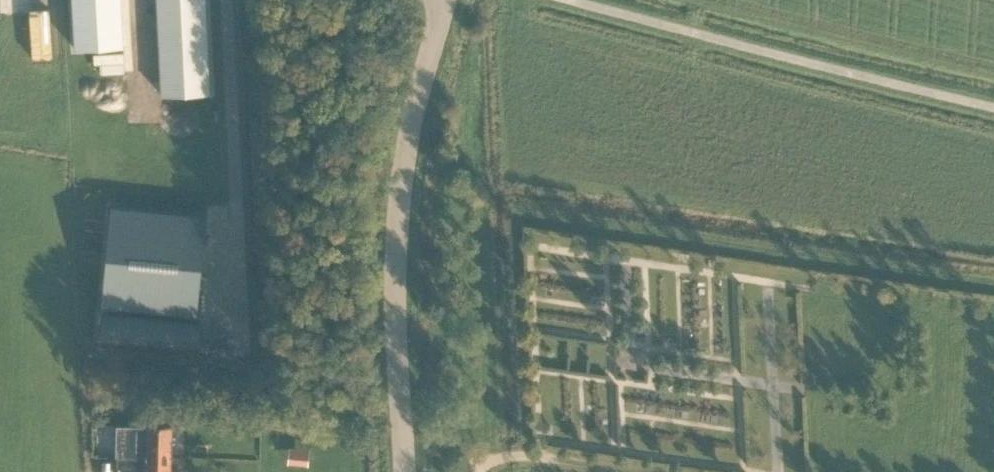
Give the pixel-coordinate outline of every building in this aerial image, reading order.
[(76,48),(124,45),(121,0),(73,0),(76,48)] [(162,94),(210,91),(206,0),(157,0),(162,94)] [(112,205),(102,304),(197,314),(207,214),(112,205)] [(141,426),(140,456),(173,457),(174,427),(141,426)] [(314,462),(315,445),(294,444),(293,461),(314,462)] [(173,457),(140,456),(118,455),(118,471),(172,471),(173,457)]
